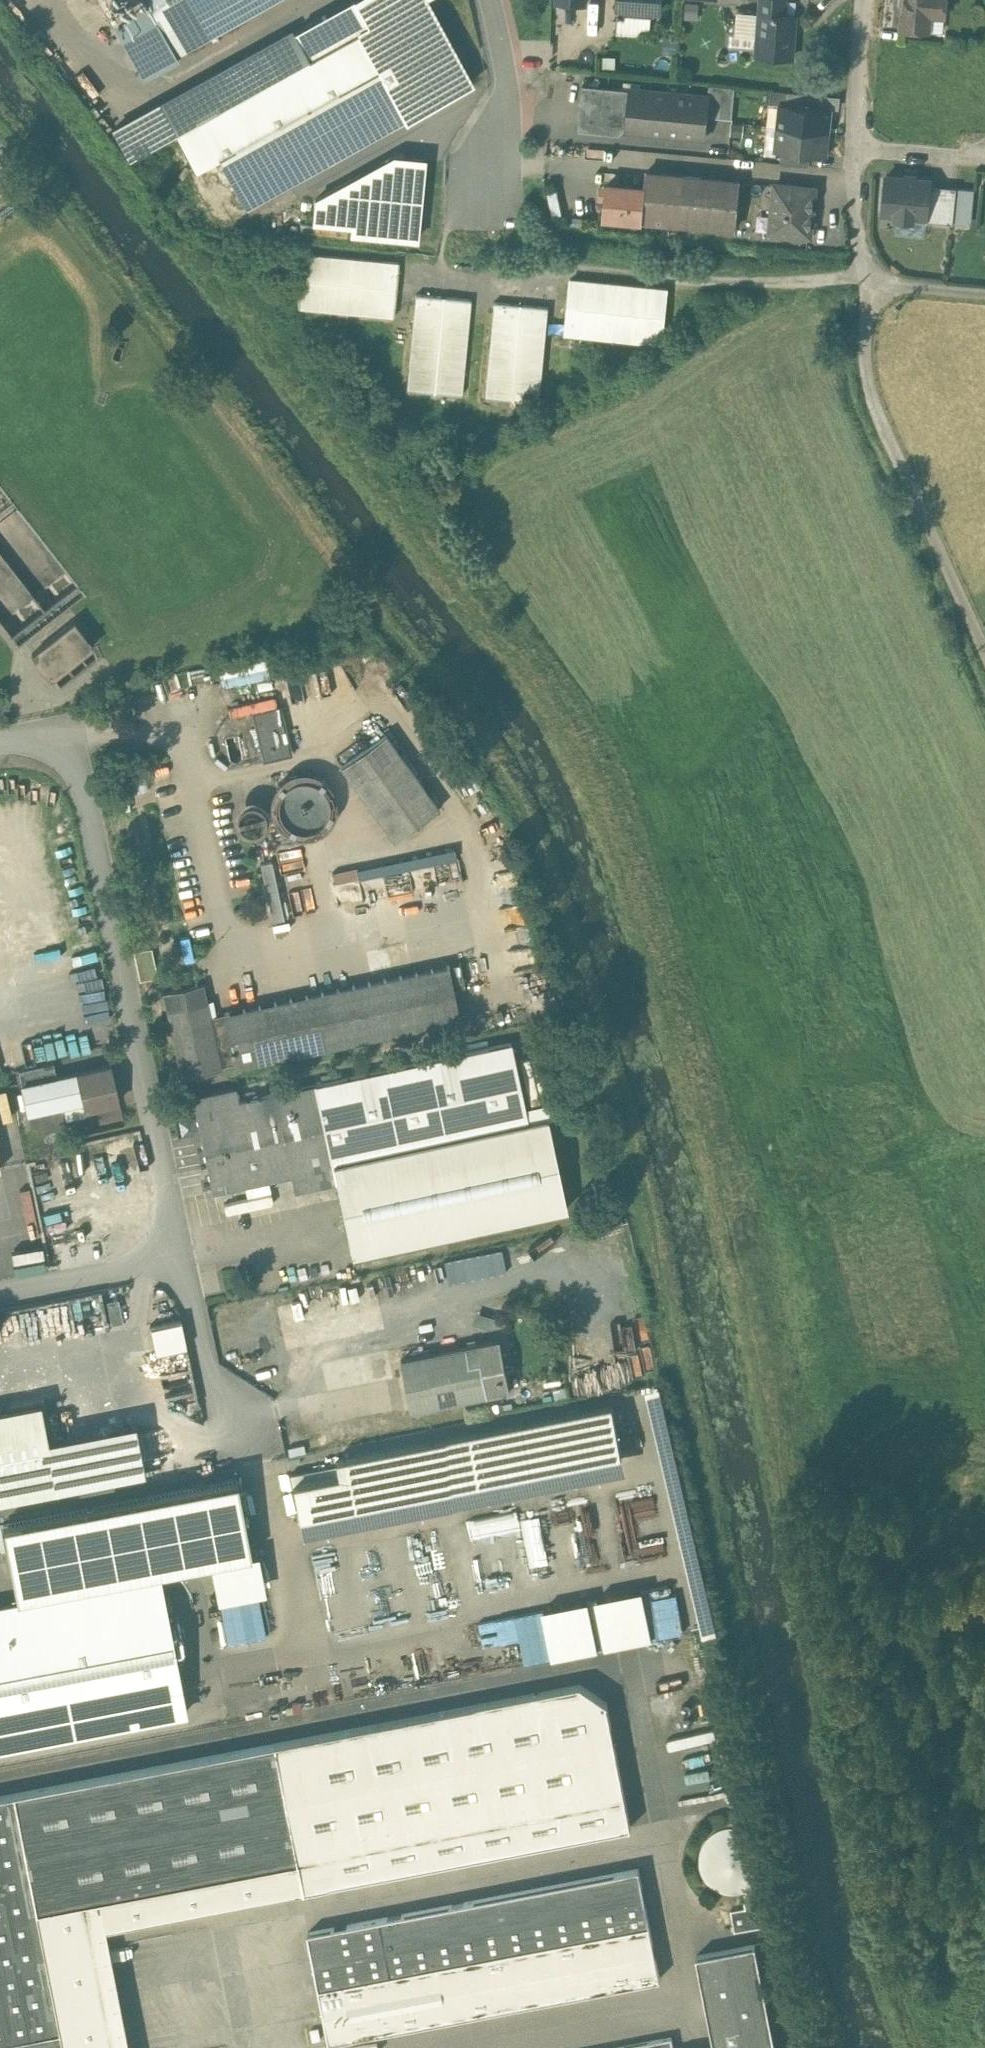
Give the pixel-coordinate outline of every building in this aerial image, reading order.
[(120,36),(154,17),(176,56),(276,0),(100,0),(120,36)] [(294,32),(308,58),(357,31),(368,24),(355,0),(352,0),(294,32)] [(368,24),(357,31),(406,119),(470,84),(423,0),(355,0),(368,24)] [(618,7),(622,7),(626,12),(652,14),(656,10),(660,10),(661,0),(619,0),(618,7)] [(759,12),(761,12),(758,53),(792,56),(795,13),(786,12),(787,0),(760,0),(759,12)] [(901,27),(929,29),(930,13),(944,15),(946,0),(903,0),(901,27)] [(176,56),(154,17),(120,36),(137,66),(150,70),(176,56)] [(308,58),(198,119),(233,182),(247,208),(406,119),(357,31),(308,58)] [(294,32),(159,106),(174,132),(198,119),(308,58),(294,32)] [(629,88),(583,84),(578,129),(619,133),(626,128),(625,128),(629,88)] [(735,86),(710,84),(709,96),(710,96),(708,115),(732,118),(735,86)] [(709,96),(629,88),(625,128),(626,128),(706,135),(708,115),(710,96),(709,96)] [(816,94),(787,91),(786,103),(815,105),(816,94)] [(786,103),(782,102),(777,150),(811,153),(825,154),(830,107),(815,105),(786,103)] [(159,106),(116,130),(130,156),(174,132),(159,106)] [(811,153),(781,150),(780,162),(810,165),(811,153)] [(416,240),(424,160),(392,157),(315,199),(313,222),(353,226),(352,234),(416,240)] [(684,174),(646,171),(645,186),(642,219),(643,219),(680,222),(684,174)] [(740,179),(684,174),(680,222),(736,227),(740,179)] [(931,180),(886,176),(882,211),(897,212),(897,217),(912,218),(913,214),(927,215),(931,184),(931,180)] [(645,186),(607,182),(604,216),(643,219),(642,219),(645,186)] [(806,185),(776,182),(771,230),(811,234),(814,196),(808,196),(805,187),(806,185)] [(956,187),(931,184),(927,215),(926,220),(953,222),(956,187)] [(399,262),(303,253),(298,307),(394,316),(399,262)] [(667,288),(571,278),(566,332),(662,342),(667,288)] [(471,299),(416,293),(407,389),(461,395),(471,299)] [(548,306),(494,301),(485,397),(539,402),(548,306)] [(74,620),(31,653),(51,678),(93,645),(74,620)] [(240,662),(242,680),(274,675),(272,657),(240,662)] [(233,693),(222,696),(227,718),(238,716),(233,693)] [(279,706),(254,713),(265,759),(290,753),(279,706)] [(386,733),(341,765),(394,840),(439,808),(386,733)] [(328,814),(330,804),(328,794),(322,785),(313,780),(303,778),(293,780),(284,786),(278,795),(276,805),(279,815),(285,824),(293,829),(304,831),(314,829),(323,823),(328,814)] [(260,821),(261,817),(260,814),(258,811),(255,809),(251,808),(248,809),(244,811),(242,814),(242,817),(243,821),(245,824),(248,826),(251,827),(255,826),(258,824),(260,821)] [(336,871),(338,883),(463,857),(461,845),(336,871)] [(283,860),(271,861),(275,918),(287,917),(283,860)] [(448,965),(224,1013),(224,1014),(235,1063),(235,1066),(460,1019),(448,965)] [(203,984),(163,992),(166,1007),(206,999),(203,984)] [(206,999),(166,1007),(182,1078),(221,1070),(220,1066),(235,1063),(224,1014),(210,1017),(206,999)] [(39,1057),(34,1034),(0,1041),(0,1065),(39,1057)] [(511,1042),(315,1084),(332,1163),(528,1121),(511,1042)] [(53,1062),(19,1070),(23,1085),(57,1077),(53,1062)] [(111,1065),(77,1073),(83,1100),(82,1100),(84,1109),(100,1105),(100,1107),(104,1108),(114,1106),(116,1103),(116,1102),(119,1101),(111,1065)] [(57,1077),(23,1085),(29,1112),(64,1104),(82,1100),(83,1100),(77,1073),(57,1077)] [(315,1084),(239,1100),(238,1100),(196,1110),(213,1189),(292,1173),(296,1190),(336,1181),(332,1163),(315,1084)] [(235,1087),(193,1096),(196,1110),(238,1100),(235,1087)] [(528,1122),(332,1163),(336,1181),(352,1254),(566,1208),(547,1117),(528,1121),(528,1122)] [(122,1298),(110,1301),(114,1324),(126,1322),(122,1298)] [(191,1320),(160,1323),(163,1350),(194,1347),(191,1320)] [(500,1339),(478,1344),(488,1394),(510,1390),(500,1339)] [(478,1344),(400,1359),(410,1409),(488,1394),(478,1344)] [(663,1383),(650,1386),(707,1631),(720,1628),(663,1383)] [(0,1410),(0,1500),(57,1489),(48,1440),(40,1402),(0,1410)] [(613,1404),(335,1459),(338,1475),(292,1484),(298,1517),(622,1452),(613,1404)] [(402,1407),(364,1415),(368,1438),(407,1431),(402,1407)] [(357,1442),(359,1451),(468,1431),(467,1422),(357,1442)] [(135,1423),(48,1440),(57,1489),(145,1472),(135,1423)] [(236,1478),(1,1524),(11,1575),(246,1529),(236,1478)] [(474,1538),(526,1529),(532,1564),(551,1561),(543,1515),(522,1519),(520,1510),(470,1518),(474,1538)] [(0,1606),(0,1748),(185,1712),(158,1575),(0,1606)] [(644,1590),(598,1599),(608,1647),(654,1638),(644,1590)] [(591,1601),(545,1610),(555,1657),(600,1649),(591,1601)] [(580,1684),(273,1744),(296,1861),(299,1876),(302,1890),(631,1827),(607,1702),(580,1684)] [(273,1744),(13,1793),(36,1911),(286,1863),(296,1861),(273,1744)] [(0,1796),(0,2047),(62,2047),(36,1911),(13,1793),(0,1796)] [(764,1872),(766,1859),(764,1846),(756,1835),(745,1828),(732,1826),(719,1829),(709,1836),(702,1847),(699,1860),(702,1873),(709,1884),(720,1891),(733,1893),(746,1890),(757,1883),(764,1872)] [(296,1861),(286,1863),(289,1877),(299,1876),(296,1861)] [(639,1868),(262,1941),(273,1996),(649,1923),(639,1868)] [(765,1896),(744,1900),(746,1906),(731,1908),(734,1929),(769,1923),(765,1896)] [(273,1996),(283,2047),(298,2047),(660,1978),(649,1923),(273,1996)] [(697,1955),(715,2047),(776,2047),(755,1943),(697,1955)] [(671,2037),(615,2047),(674,2047),(671,2037)]
